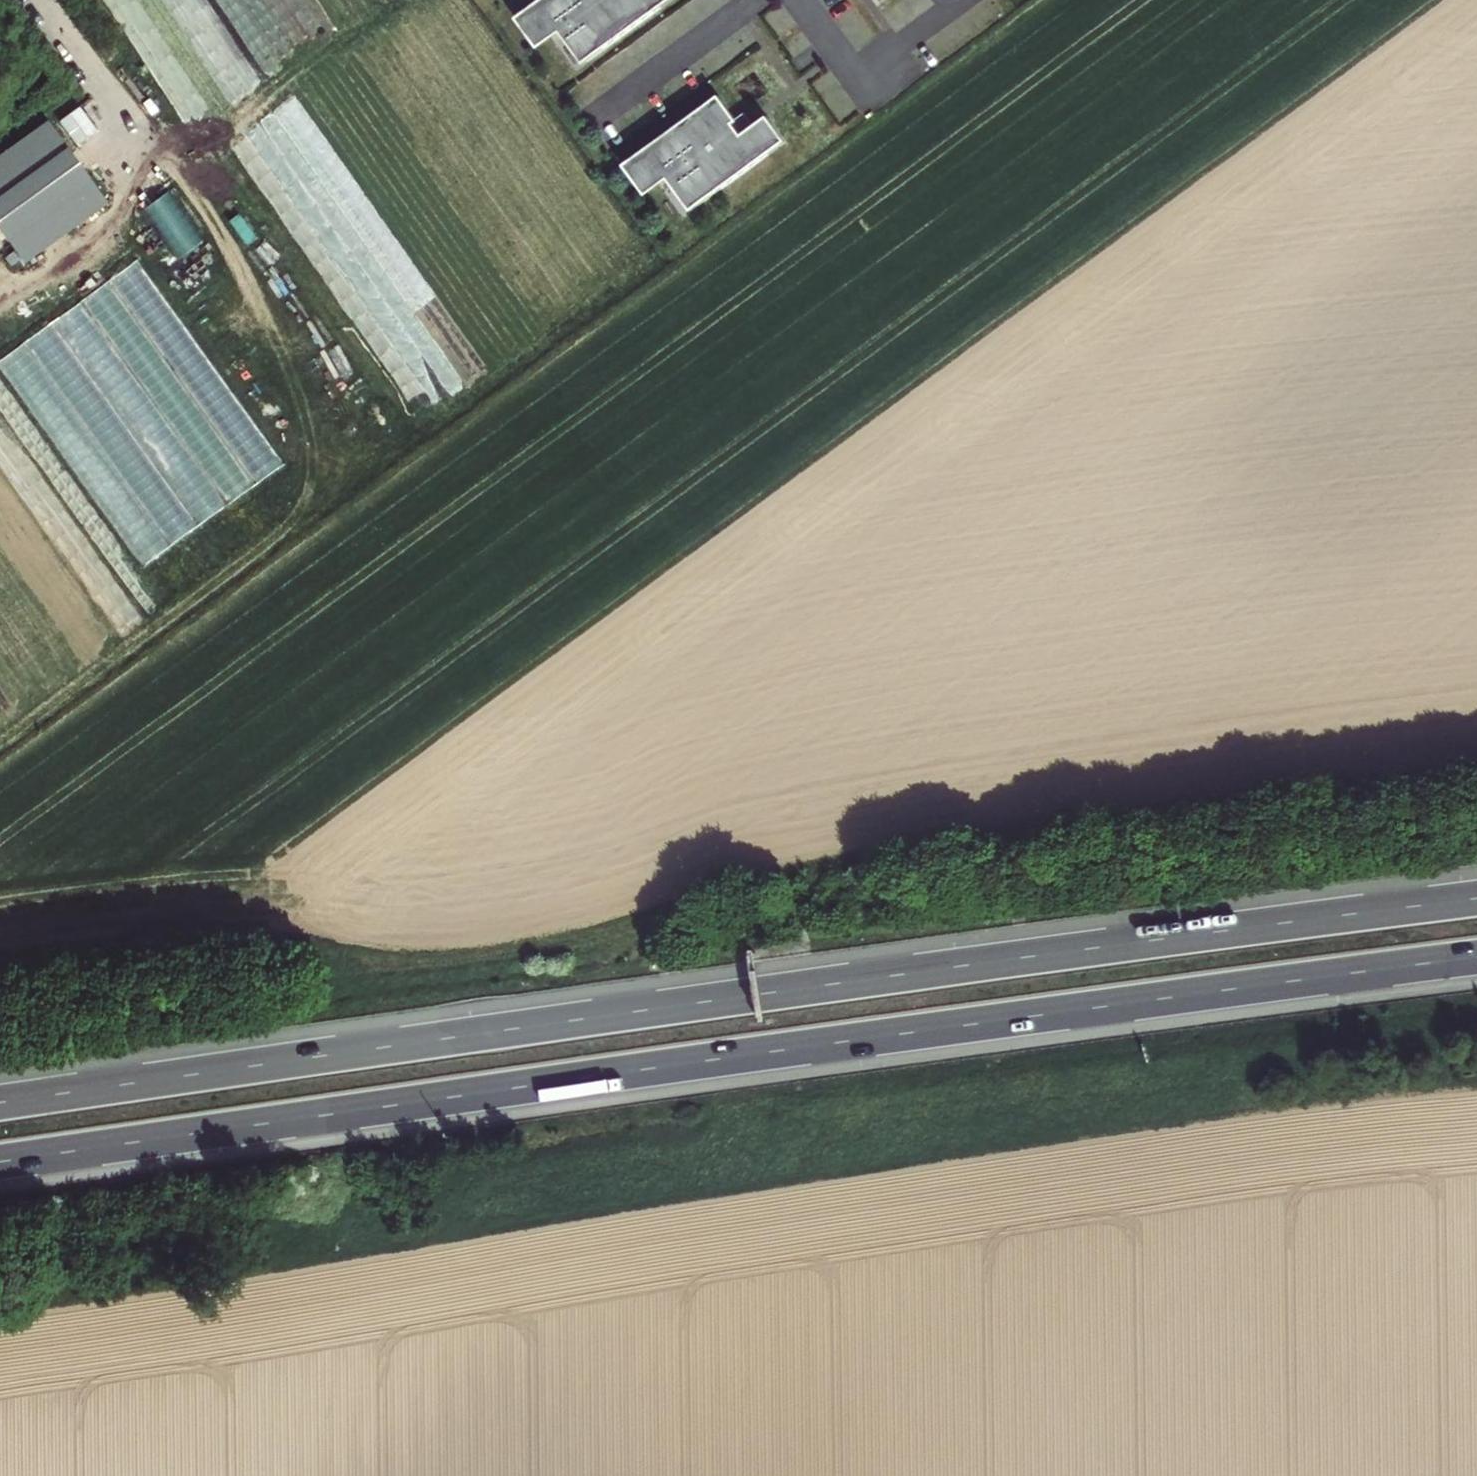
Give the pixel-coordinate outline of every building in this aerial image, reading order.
[(521,16),(539,41),(557,28),(567,21),(575,33),(570,36),(588,61),(672,0),(543,0),(521,16)] [(539,41),(521,16),(516,20),(534,45),(539,41)] [(567,21),(557,28),(584,65),(588,61),(570,36),(575,33),(567,21)] [(718,98),(628,163),(647,188),(663,176),(673,168),(682,180),(676,184),(694,209),(784,143),(766,118),(754,127),(740,138),(731,126),(736,122),(735,121),(718,98)] [(740,138),(754,127),(744,114),(735,121),(736,122),(731,126),(740,138)] [(0,161),(0,216),(33,261),(114,202),(55,121),(0,161)] [(647,188),(628,163),(623,167),(641,192),(647,188)] [(673,168),(663,176),(690,212),(694,209),(676,184),(682,180),(673,168)] [(178,268),(205,253),(171,190),(143,206),(178,268)] [(135,565),(280,470),(141,260),(0,353),(0,362),(135,565)]
